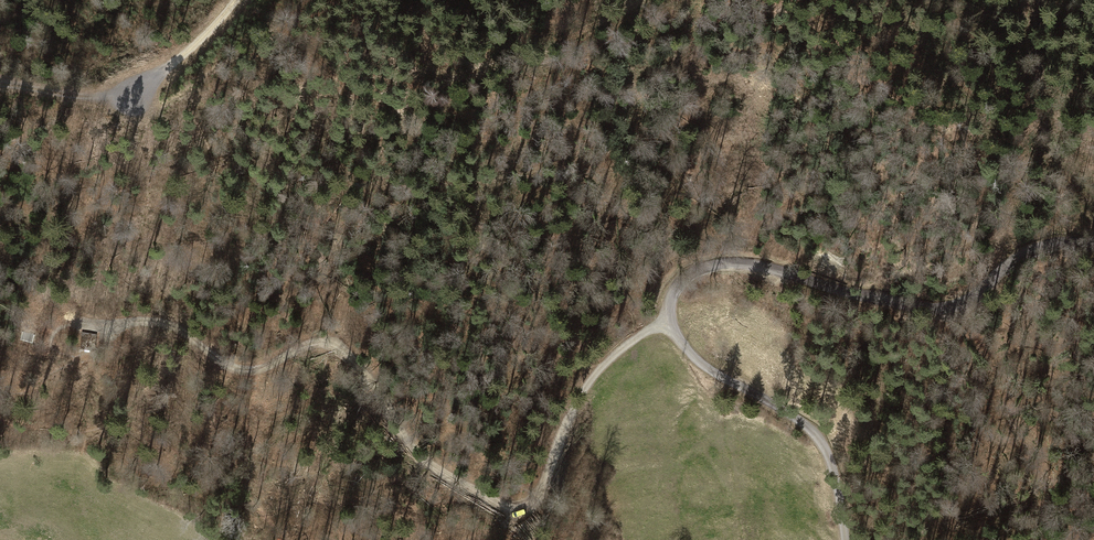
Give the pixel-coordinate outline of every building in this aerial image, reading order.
[(23,332),(21,339),(32,343),(34,335),(23,332)] [(96,334),(83,332),(80,348),(93,350),(96,334)]
